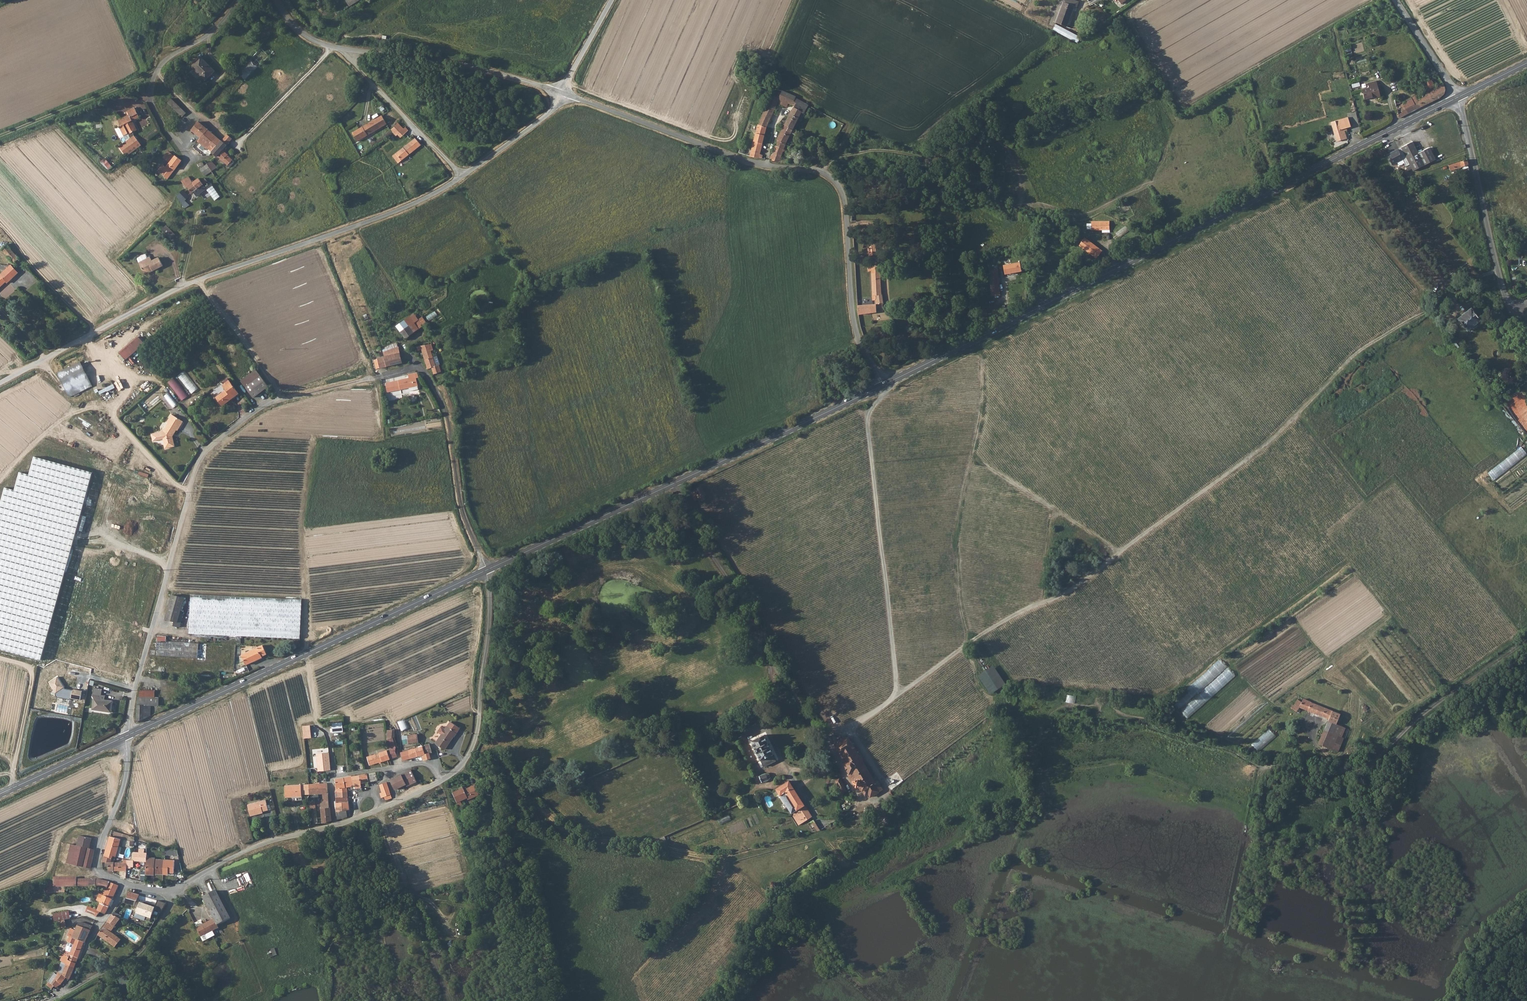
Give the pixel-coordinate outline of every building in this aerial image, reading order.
[(1054,20),(1065,26),(1074,6),(1077,7),(1079,2),(1075,0),(1062,0),(1064,1),(1054,20)] [(1056,24),(1053,29),(1064,35),(1078,42),(1081,37),(1056,24)] [(246,79),(270,56),(262,48),(238,72),(246,79)] [(201,57),(193,65),(206,79),(215,70),(206,59),(204,61),(201,57)] [(1370,87),(1364,89),(1366,99),(1376,96),(1376,97),(1381,96),(1377,79),(1369,81),(1370,87)] [(1425,83),(1428,91),(1435,87),(1432,80),(1425,83)] [(1445,88),(1445,85),(1443,83),(1435,87),(1440,98),(1443,96),(1444,93),(1445,91),(1445,88)] [(773,91),(758,125),(766,127),(777,102),(786,107),(789,103),(792,104),(797,96),(772,85),(770,90),(773,91)] [(1428,91),(1413,99),(1414,102),(1417,101),(1421,107),(1440,98),(1435,87),(1428,91)] [(1413,99),(1408,102),(1404,104),(1401,96),(1394,99),(1400,118),(1418,109),(1414,102),(1413,99)] [(169,97),(164,103),(180,116),(185,111),(169,97)] [(799,99),(784,125),(793,130),(802,113),(804,114),(809,104),(799,99)] [(135,107),(131,109),(138,117),(140,116),(135,107)] [(138,117),(131,109),(128,110),(130,113),(119,118),(121,124),(124,123),(128,133),(137,129),(133,119),(138,117)] [(377,118),(383,127),(387,125),(381,116),(377,118)] [(1345,117),(1330,122),(1331,128),(1337,126),(1337,123),(1344,120),(1345,123),(1347,122),(1345,117)] [(383,127),(377,118),(370,121),(376,131),(383,127)] [(1337,126),(1331,128),(1332,131),(1334,131),(1337,141),(1347,137),(1344,130),(1349,129),(1347,122),(1345,123),(1344,120),(1337,123),(1337,126)] [(192,129),(201,137),(208,129),(199,121),(192,129)] [(352,133),(357,142),(370,134),(376,131),(370,121),(352,133)] [(398,123),(391,130),(394,133),(397,135),(398,134),(404,129),(398,123)] [(121,135),(126,133),(121,124),(117,126),(121,135)] [(759,155),(766,127),(758,125),(750,156),(762,159),(762,156),(759,155)] [(776,152),(773,151),(771,160),(782,163),(782,160),(781,159),(787,142),(793,130),(784,125),(776,140),(779,141),(777,147),(776,152)] [(404,129),(398,134),(401,137),(409,131),(405,127),(404,129)] [(222,141),(208,129),(201,137),(198,141),(207,148),(208,147),(213,151),(222,141)] [(391,131),(372,144),(374,148),(394,135),(391,131)] [(133,135),(118,145),(125,156),(141,145),(133,135)] [(415,138),(393,156),(399,163),(421,145),(415,138)] [(222,141),(213,151),(213,152),(217,156),(218,156),(230,167),(235,162),(228,155),(228,154),(223,149),(226,145),(222,141)] [(1411,164),(1433,153),(1432,147),(1420,153),(1414,142),(1402,147),(1403,148),(1411,164)] [(1407,166),(1411,164),(1403,148),(1399,150),(1398,149),(1388,154),(1393,164),(1404,159),(1407,166)] [(159,171),(168,179),(178,167),(182,161),(175,156),(168,152),(164,157),(170,163),(166,168),(163,165),(159,169),(159,171)] [(1433,153),(1411,164),(1415,171),(1437,160),(1433,153)] [(212,159),(207,163),(208,163),(212,171),(218,167),(212,159)] [(1470,165),(1468,159),(1450,166),(1452,170),(1470,165)] [(212,171),(208,163),(205,165),(200,168),(206,175),(212,171)] [(1461,171),(1459,174),(1467,180),(1468,178),(1467,177),(1467,176),(1461,171)] [(197,189),(198,188),(193,182),(189,176),(182,181),(187,188),(188,187),(195,197),(200,193),(197,189)] [(199,178),(193,182),(198,188),(208,181),(206,178),(202,181),(199,178)] [(213,185),(207,189),(213,197),(218,193),(213,185)] [(190,198),(184,190),(183,191),(178,195),(179,197),(178,197),(179,199),(179,198),(183,204),(190,198)] [(1110,229),(1109,221),(1091,221),(1091,229),(1110,229)] [(1128,227),(1117,231),(1119,236),(1130,232),(1128,227)] [(169,241),(174,236),(165,228),(160,232),(169,241)] [(1081,235),(1076,242),(1097,258),(1102,251),(1081,235)] [(14,263),(20,258),(7,244),(2,249),(13,263),(14,263)] [(868,246),(870,256),(878,254),(876,245),(868,246)] [(139,264),(145,275),(153,271),(154,273),(163,268),(159,259),(153,262),(151,258),(149,259),(147,256),(146,255),(139,259),(138,260),(140,264),(139,264)] [(1100,264),(1103,263),(1104,264),(1108,260),(1102,255),(1098,260),(1099,261),(1099,263),(1100,264)] [(1022,271),(1020,263),(1004,265),(1005,273),(1022,271)] [(1,274),(7,280),(17,271),(11,264),(1,274)] [(882,294),(880,266),(868,268),(869,271),(872,271),(873,296),(872,296),(873,300),(876,300),(876,304),(858,305),(859,314),(883,312),(883,304),(884,304),(883,294),(882,294)] [(993,266),(988,267),(991,296),(996,296),(996,299),(1000,298),(999,280),(998,266),(994,267),(993,266)] [(1472,308),(1459,319),(1468,331),(1481,320),(1472,308)] [(1499,322),(1507,317),(1501,310),(1500,308),(1492,314),(1499,322)] [(395,326),(401,334),(405,340),(414,334),(426,325),(420,317),(417,319),(413,313),(395,326)] [(124,351),(130,357),(139,350),(145,344),(139,338),(124,351)] [(432,343),(429,344),(428,344),(418,347),(419,350),(423,349),(429,369),(433,368),(435,374),(442,372),(440,365),(441,365),(438,356),(434,357),(432,350),(434,349),(432,343)] [(383,354),(398,348),(397,344),(381,350),(383,354)] [(379,370),(402,364),(398,348),(383,354),(384,358),(377,360),(379,370)] [(120,354),(126,360),(130,357),(124,351),(120,354)] [(59,374),(68,393),(71,398),(93,386),(81,363),(59,374)] [(255,370),(241,381),(254,396),(268,385),(255,370)] [(190,378),(185,371),(179,375),(184,382),(190,378)] [(420,377),(419,372),(409,375),(410,378),(385,384),(387,393),(410,388),(411,391),(419,389),(419,386),(417,378),(420,377)] [(170,382),(182,401),(189,396),(177,377),(170,382)] [(223,385),(227,390),(217,398),(223,406),(239,394),(229,381),(223,385)] [(114,385),(99,392),(100,395),(107,392),(108,392),(115,388),(114,385)] [(165,396),(174,408),(179,404),(169,393),(165,396)] [(164,440),(166,450),(176,447),(173,438),(173,436),(174,434),(175,435),(177,431),(178,432),(184,423),(172,415),(168,423),(169,424),(161,438),(164,440)] [(1526,456),(1526,453),(1523,447),(1489,472),(1494,480),(1526,456)] [(35,457),(30,475),(21,473),(16,491),(6,488),(1,507),(0,506),(0,651),(40,662),(73,545),(93,473),(35,457)] [(699,501),(705,499),(703,496),(704,496),(705,497),(707,496),(702,487),(696,490),(697,493),(693,495),(695,499),(697,498),(699,501)] [(191,593),(189,633),(241,636),(300,639),(302,599),(191,593)] [(178,624),(186,600),(173,596),(166,620),(178,624)] [(155,666),(221,671),(234,671),(236,646),(157,640),(155,666)] [(262,645),(257,647),(262,656),(266,654),(262,645)] [(246,664),(262,656),(257,647),(241,655),(246,664)] [(1221,660),(1174,701),(1181,708),(1227,667),(1221,660)] [(979,675),(991,694),(1007,685),(995,665),(979,675)] [(1229,669),(1183,711),(1189,718),(1235,676),(1229,669)] [(57,677),(49,682),(56,693),(56,696),(58,697),(70,699),(71,698),(80,700),(81,691),(65,689),(57,677)] [(101,698),(94,696),(93,700),(94,701),(91,711),(110,716),(112,705),(101,703),(101,698)] [(140,697),(138,697),(138,700),(136,707),(136,715),(137,722),(151,716),(151,705),(159,705),(159,697),(154,697),(140,697)] [(1311,703),(1312,702),(1304,698),(1302,701),(1298,699),(1294,705),(1293,704),(1291,707),(1297,711),(1300,707),(1337,722),(1341,715),(1311,703)] [(402,731),(409,728),(406,719),(398,721),(402,731)] [(460,728),(451,721),(446,729),(443,735),(442,734),(436,743),(445,749),(451,742),(455,745),(458,739),(454,737),(460,728)] [(1336,724),(1328,721),(1324,730),(1332,733),(1336,724)] [(1341,726),(1336,724),(1332,733),(1331,735),(1336,737),(1341,726)] [(312,726),(313,737),(324,736),(324,729),(318,730),(317,725),(312,726)] [(1270,729),(1252,744),(1259,751),(1277,737),(1270,729)] [(396,730),(388,731),(388,739),(395,738),(396,738),(396,730)] [(1328,742),(1331,735),(1332,733),(1324,730),(1320,739),(1328,742)] [(419,742),(418,734),(411,735),(408,735),(409,743),(419,742)] [(764,767),(776,761),(773,754),(774,754),(765,735),(752,741),(760,760),(761,760),(764,767)] [(388,739),(390,749),(387,750),(390,759),(397,757),(395,749),(398,748),(395,738),(388,739)] [(848,738),(835,745),(846,763),(844,764),(857,786),(859,785),(865,795),(869,794),(871,797),(879,792),(876,787),(880,785),(878,782),(875,783),(848,738)] [(426,746),(420,747),(400,753),(402,760),(422,756),(423,760),(431,758),(430,754),(432,753),(430,744),(426,745),(426,746)] [(387,750),(373,755),(375,764),(380,763),(390,759),(387,750)] [(318,766),(329,766),(329,753),(317,754),(318,766)] [(367,766),(375,764),(373,755),(365,757),(367,766)] [(415,778),(420,776),(420,774),(416,767),(411,770),(415,778)] [(406,782),(415,778),(411,770),(391,780),(395,790),(406,784),(406,782)] [(369,782),(378,780),(377,776),(376,772),(367,774),(369,782)] [(369,782),(367,774),(359,775),(361,784),(369,782)] [(762,783),(769,780),(771,778),(769,774),(766,774),(759,776),(762,783)] [(362,788),(361,784),(359,775),(351,777),(352,785),(355,785),(356,789),(362,788)] [(347,786),(351,785),(352,785),(351,777),(335,780),(335,791),(347,790),(347,788),(347,786)] [(408,786),(417,782),(415,778),(406,782),(406,784),(408,786)] [(845,788),(846,788),(841,781),(840,779),(836,781),(837,783),(836,783),(837,785),(837,786),(838,789),(839,788),(841,791),(843,793),(846,791),(845,788)] [(776,789),(791,813),(799,825),(812,817),(789,781),(776,789)] [(382,793),(390,790),(387,782),(380,785),(382,792),(382,793)] [(316,784),(310,785),(310,794),(323,794),(324,801),(328,800),(328,793),(327,792),(326,784),(319,784),(318,784),(317,784),(316,784)] [(286,797),(294,796),(293,785),(285,786),(286,797)] [(294,796),(302,796),(302,795),(302,785),(293,785),(294,796)] [(310,794),(310,785),(309,785),(302,785),(302,795),(310,794)] [(467,802),(479,797),(477,789),(476,788),(463,792),(462,790),(452,794),(457,809),(461,808),(459,803),(466,800),(467,802)] [(347,790),(335,791),(335,798),(348,797),(347,790)] [(382,793),(382,792),(380,793),(383,801),(393,798),(390,790),(382,793)] [(324,801),(321,801),(321,806),(321,809),(330,808),(329,808),(328,800),(324,801)] [(263,814),(269,812),(266,801),(249,806),(252,818),(264,815),(263,814)] [(338,819),(347,817),(347,814),(350,814),(349,802),(335,803),(338,819)] [(322,823),(332,821),(330,808),(321,809),(322,823)] [(730,814),(719,819),(721,824),(732,819),(730,814)] [(812,822),(817,831),(820,830),(814,820),(812,822)] [(116,847),(119,848),(119,847),(121,840),(110,837),(104,857),(112,859),(115,851),(116,847)] [(84,849),(72,846),(67,865),(80,869),(84,849)] [(146,861),(146,858),(146,854),(143,853),(143,850),(138,849),(138,853),(134,853),(133,860),(146,861)] [(83,869),(90,870),(94,852),(87,850),(83,869)] [(104,857),(103,862),(106,862),(105,864),(106,865),(106,866),(109,866),(108,870),(114,871),(115,863),(115,862),(111,861),(112,859),(104,857)] [(163,863),(163,873),(169,873),(169,872),(174,872),(175,860),(169,860),(169,863),(163,863)] [(155,873),(163,873),(163,863),(155,862),(146,861),(146,870),(155,871),(155,873)] [(119,871),(127,871),(127,865),(128,863),(120,863),(119,871)] [(65,886),(91,887),(92,880),(77,879),(77,877),(54,877),(55,892),(65,892),(65,886)] [(119,886),(101,880),(98,887),(107,890),(115,893),(119,886)] [(780,892),(778,886),(778,885),(778,883),(776,882),(773,883),(772,885),(772,887),(773,888),(771,889),(772,894),(780,892)] [(105,914),(112,899),(115,893),(107,890),(104,897),(100,895),(97,902),(101,903),(97,911),(88,907),(86,913),(96,917),(101,913),(105,914)] [(216,891),(203,898),(214,919),(217,925),(229,918),(216,891)] [(136,901),(139,895),(130,892),(127,898),(136,901)] [(136,901),(127,898),(125,898),(122,902),(134,906),(136,901)] [(154,908),(140,904),(137,915),(151,919),(154,908)] [(70,911),(54,913),(55,922),(59,921),(60,928),(67,928),(66,920),(71,919),(70,911)] [(121,918),(113,915),(96,937),(116,947),(122,940),(110,932),(118,922),(121,924),(122,922),(123,920),(121,918)] [(214,919),(200,927),(203,936),(219,928),(217,925),(214,919)] [(79,926),(91,930),(93,927),(82,922),(79,924),(79,926)] [(79,926),(76,931),(73,938),(84,942),(86,943),(91,930),(79,926)] [(63,955),(61,961),(62,962),(75,968),(76,965),(84,942),(73,938),(76,931),(72,929),(67,937),(70,938),(67,942),(74,945),(70,953),(66,951),(65,955),(63,955)] [(46,985),(53,989),(55,987),(57,988),(61,985),(66,978),(70,979),(75,968),(62,962),(58,975),(54,974),(46,985)]
